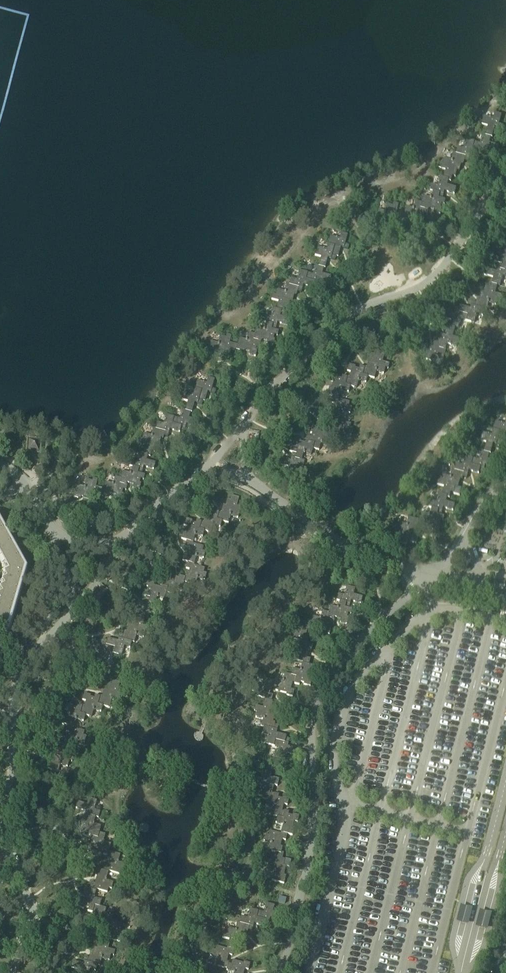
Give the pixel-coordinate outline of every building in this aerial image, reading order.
[(377,211),(375,224),(383,225),(384,224),(391,225),(391,222),(397,223),(397,221),(404,222),(404,220),(414,222),(414,225),(423,226),(424,220),(423,219),(423,216),(427,216),(428,212),(429,212),(430,211),(434,211),(433,215),(440,216),(442,209),(440,209),(441,206),(444,206),(445,201),(443,201),(444,192),(454,194),(455,188),(447,187),(448,180),(451,180),(452,178),(455,178),(456,172),(460,172),(461,165),(463,166),(463,164),(467,164),(469,156),(480,158),(481,153),(485,154),(486,150),(496,152),(498,146),(489,144),(490,138),(492,138),(495,128),(501,130),(502,126),(499,125),(501,115),(495,114),(493,119),(484,117),(482,125),(487,127),(486,136),(482,135),(479,144),(465,141),(463,150),(458,149),(456,155),(453,154),(452,161),(444,159),(443,165),(439,164),(438,169),(445,171),(445,175),(444,175),(443,179),(440,178),(438,187),(431,186),(430,193),(433,193),(432,200),(423,198),(422,205),(415,203),(414,210),(406,209),(405,214),(397,213),(398,206),(393,205),(392,207),(386,206),(385,213),(377,211)] [(210,342),(207,355),(215,357),(216,355),(223,356),(224,354),(230,356),(231,353),(236,354),(237,352),(244,354),(244,352),(249,353),(248,357),(255,359),(257,352),(255,351),(257,344),(261,345),(262,341),(267,343),(266,347),(272,348),(274,341),(272,341),(273,337),(276,338),(278,333),(275,332),(277,324),(287,327),(288,320),(279,318),(281,313),(283,314),(285,308),(288,309),(289,304),(291,304),(294,296),(296,297),(298,289),(302,290),(302,287),(312,290),(313,288),(317,290),(320,281),(329,284),(330,277),(322,275),(323,269),(324,270),(327,260),(334,262),(335,258),(338,258),(340,249),(343,250),(347,236),(341,234),(339,240),(329,237),(326,251),(316,249),(314,258),(320,259),(318,267),(314,266),(312,276),(298,272),(296,281),(290,280),(288,286),(286,285),(284,293),(277,291),(275,297),(272,296),(271,301),(278,303),(276,310),(272,310),(270,319),(265,317),(263,325),(265,325),(263,331),(256,329),(254,336),(248,334),(246,341),(238,339),(236,346),(229,344),(231,337),(226,336),(225,339),(219,337),(217,344),(210,342)] [(424,351),(428,352),(426,361),(433,363),(434,357),(444,359),(447,345),(457,348),(458,340),(452,338),(454,329),(458,330),(460,321),(474,324),(477,314),(482,315),(484,309),(487,310),(488,304),(496,306),(497,300),(500,301),(502,295),(495,294),(497,286),(500,287),(502,278),(505,278),(505,254),(505,251),(505,250),(500,248),(498,254),(499,254),(498,259),(495,259),(494,264),(497,264),(495,272),(485,270),(484,276),(493,278),(492,283),(489,282),(488,288),(485,287),(483,293),(481,292),(479,300),(476,299),(475,303),(472,302),(470,310),(460,307),(459,309),(456,308),(454,315),(444,313),(442,320),(451,322),(450,328),(448,327),(446,337),(438,335),(437,339),(435,339),(433,348),(425,346),(424,351)] [(280,460),(278,466),(287,468),(285,475),(294,477),(296,467),(301,469),(302,463),(301,463),(303,455),(311,457),(312,450),(318,452),(320,444),(328,446),(330,439),(341,442),(343,435),(351,437),(352,430),(349,429),(350,425),(339,422),(341,414),(349,415),(351,409),(348,408),(349,404),(338,401),(341,392),(348,394),(350,388),(356,389),(358,382),(365,384),(367,378),(374,380),(376,373),(385,375),(386,372),(384,371),(385,368),(388,369),(389,364),(382,362),(384,354),(376,352),(375,357),(372,356),(370,362),(368,362),(366,370),(359,368),(358,371),(354,370),(355,368),(348,366),(346,373),(350,374),(348,380),(341,378),(340,381),(337,380),(337,378),(330,376),(329,383),(332,384),(331,391),(328,390),(327,397),(331,398),(330,404),(334,405),(332,412),(329,412),(328,418),(333,419),(332,426),(335,427),(333,435),(327,434),(326,436),(317,434),(318,430),(311,428),(309,435),(311,436),(310,439),(308,438),(306,445),(299,444),(300,440),(294,438),(293,445),(293,449),(290,449),(288,454),(292,455),(290,462),(280,460)] [(74,488),(72,494),(75,494),(74,497),(89,500),(90,498),(96,499),(97,495),(101,496),(101,495),(108,497),(109,495),(115,496),(115,500),(121,502),(123,491),(125,492),(126,487),(126,485),(133,486),(132,490),(139,492),(141,483),(139,483),(140,481),(143,482),(144,476),(137,475),(138,469),(143,470),(142,472),(147,474),(148,471),(152,472),(154,464),(146,462),(147,457),(149,458),(151,452),(154,453),(155,447),(158,448),(160,440),(167,441),(169,431),(178,433),(178,435),(182,436),(185,424),(192,426),(191,429),(195,430),(197,421),(188,420),(189,413),(191,414),(193,404),(197,404),(197,402),(202,403),(202,402),(204,403),(206,395),(211,396),(215,380),(207,378),(206,384),(196,382),(193,396),(183,393),(181,402),(187,403),(185,412),(181,411),(179,420),(165,417),(163,426),(156,424),(155,430),(152,430),(151,437),(143,435),(141,446),(145,447),(143,454),(138,454),(136,462),(130,461),(129,468),(132,468),(130,475),(122,473),(121,480),(114,478),(113,485),(105,483),(103,490),(95,488),(97,480),(92,479),(91,482),(85,481),(84,488),(76,486),(76,489),(74,488)] [(394,534),(400,536),(398,544),(406,546),(407,542),(410,542),(412,537),(415,537),(417,528),(420,529),(420,527),(427,529),(427,527),(433,528),(432,531),(439,533),(441,527),(439,526),(440,522),(444,523),(445,518),(441,517),(443,509),(453,512),(455,505),(445,503),(447,498),(449,499),(451,494),(454,495),(455,488),(458,489),(460,480),(462,480),(463,477),(467,478),(469,472),(479,474),(479,473),(483,474),(485,466),(495,469),(496,462),(487,460),(489,454),(491,455),(493,444),(496,445),(497,441),(504,443),(505,434),(505,419),(505,425),(495,422),(492,436),(482,434),(480,442),(486,443),(484,452),(480,451),(478,461),(464,457),(462,467),(456,465),(454,471),(452,470),(450,478),(442,476),(441,482),(438,481),(437,486),(444,488),(442,495),(439,495),(436,504),(430,502),(428,509),(432,510),(430,517),(422,515),(420,522),(408,519),(406,526),(399,524),(398,530),(395,529),(394,534)] [(28,441),(27,452),(38,453),(39,441),(28,441)] [(91,646),(89,652),(98,655),(96,661),(102,662),(104,656),(112,658),(113,656),(121,658),(124,648),(129,650),(129,648),(132,648),(135,637),(143,639),(146,629),(142,628),(144,617),(148,618),(150,609),(154,610),(157,597),(159,598),(159,599),(164,601),(165,594),(172,596),(174,588),(182,590),(184,584),(195,587),(197,579),(204,581),(206,575),(203,574),(204,569),(193,566),(195,558),(203,560),(205,553),(202,552),(203,548),(193,546),(195,537),(202,539),(204,531),(210,533),(212,526),(220,528),(221,523),(228,525),(230,517),(240,520),(242,509),(236,507),(239,499),(231,497),(230,501),(226,500),(225,507),(222,506),(220,514),(213,512),(212,515),(209,514),(209,512),(202,510),(201,517),(204,518),(202,524),(196,522),(195,526),(190,524),(191,522),(185,520),(183,527),(186,528),(184,535),(182,535),(181,541),(186,542),(184,548),(188,549),(185,558),(183,557),(182,562),(187,564),(185,569),(189,570),(187,576),(185,575),(185,574),(181,573),(179,580),(171,577),(172,574),(165,572),(163,580),(161,580),(159,589),(154,588),(155,584),(148,582),(146,589),(147,589),(146,593),(143,592),(142,597),(145,598),(143,606),(133,603),(132,610),(141,612),(139,616),(137,615),(136,618),(134,618),(131,629),(127,628),(125,634),(122,633),(121,636),(119,636),(117,643),(107,640),(106,643),(103,642),(101,648),(91,646)] [(5,575),(1,578),(3,583),(0,585),(0,586),(1,590),(0,591),(0,629),(2,629),(2,635),(5,636),(8,635),(27,571),(0,521),(0,565),(5,575)] [(253,686),(251,692),(255,693),(254,696),(257,697),(256,698),(264,700),(262,709),(255,707),(253,713),(256,713),(255,719),(262,721),(260,729),(262,729),(261,735),(267,737),(264,746),(278,750),(276,759),(284,762),(286,755),(295,757),(297,751),(287,748),(288,745),(284,744),(286,737),(276,735),(278,725),(273,724),(275,716),(272,715),(273,708),(271,707),(272,703),(270,703),(272,697),(269,696),(271,689),(279,691),(278,694),(285,696),(285,698),(292,700),(294,692),(290,691),(292,684),(294,685),(293,686),(299,687),(300,685),(303,685),(303,688),(309,690),(311,682),(307,681),(309,674),(311,675),(313,668),(308,667),(310,660),(306,659),(308,653),(310,654),(312,647),(307,646),(308,639),(305,639),(307,632),(309,632),(309,630),(315,632),(316,630),(323,632),(322,635),(328,637),(330,630),(328,630),(329,626),(332,627),(334,622),(333,622),(333,620),(340,621),(339,625),(346,627),(348,620),(346,620),(347,616),(349,616),(351,611),(348,611),(350,603),(360,606),(362,599),(352,596),(354,590),(346,588),(343,598),(338,596),(336,603),(339,603),(337,610),(329,608),(327,615),(321,613),(319,621),(312,619),(310,626),(299,623),(297,630),(289,628),(287,635),(290,636),(289,640),(300,643),(298,652),(291,650),(289,656),(292,657),(291,661),(302,664),(299,673),(292,671),(290,677),(284,675),(282,683),(275,681),(274,683),(263,680),(261,688),(253,686)] [(47,763),(45,770),(58,773),(59,766),(67,768),(68,762),(71,763),(73,758),(66,756),(67,748),(74,750),(76,742),(84,744),(85,738),(82,737),(84,733),(73,730),(75,721),(82,723),(84,717),(91,719),(93,711),(100,713),(102,707),(109,709),(110,702),(118,704),(120,698),(123,699),(124,694),(117,692),(117,688),(118,688),(119,684),(111,682),(110,686),(107,685),(106,692),(103,691),(101,699),(94,697),(93,700),(90,699),(90,697),(83,695),(82,702),(85,703),(83,709),(66,705),(64,712),(67,713),(66,720),(63,719),(61,726),(66,727),(65,733),(68,734),(67,740),(65,739),(63,747),(60,746),(59,750),(56,750),(55,754),(54,754),(53,757),(51,756),(49,763),(47,763)] [(254,779),(252,784),(255,785),(254,791),(261,792),(259,800),(266,801),(264,808),(272,810),(270,818),(277,819),(275,826),(282,827),(280,836),(269,833),(268,837),(265,836),(263,843),(270,845),(268,853),(275,854),(273,862),(266,861),(265,865),(267,866),(266,872),(273,874),(271,881),(283,884),(285,877),(283,877),(285,868),(283,867),(284,864),(285,865),(286,862),(282,860),(283,855),(281,854),(282,849),(280,848),(282,841),(285,842),(287,836),(292,837),(294,831),(291,830),(293,823),(297,824),(298,818),(292,816),(291,817),(288,816),(288,814),(283,813),(281,813),(283,806),(287,807),(289,800),(282,799),(281,800),(277,799),(278,797),(271,795),(273,787),(271,786),(273,780),(269,779),(271,775),(263,773),(261,781),(254,779)] [(71,969),(80,971),(80,972),(88,972),(89,970),(95,972),(97,966),(99,966),(101,959),(109,961),(110,955),(113,956),(115,951),(108,949),(110,940),(121,943),(122,939),(125,940),(127,933),(119,931),(121,923),(110,921),(111,918),(103,916),(105,908),(99,907),(101,901),(94,899),(96,890),(106,893),(107,889),(111,890),(113,883),(104,881),(106,872),(119,875),(119,870),(123,871),(124,865),(117,864),(119,856),(108,854),(110,845),(103,844),(104,836),(99,835),(100,828),(92,827),(94,819),(98,820),(99,813),(94,812),(96,802),(88,800),(86,806),(77,804),(75,811),(85,813),(84,821),(79,820),(78,825),(81,826),(80,830),(78,829),(77,836),(83,838),(84,834),(90,835),(88,843),(91,843),(90,847),(88,847),(87,853),(94,855),(94,851),(100,852),(99,855),(107,857),(106,861),(108,862),(107,867),(103,866),(101,872),(96,871),(95,878),(93,884),(91,883),(89,889),(84,888),(82,896),(81,897),(83,898),(82,902),(79,901),(77,908),(83,910),(84,908),(88,909),(87,912),(92,913),(92,915),(94,915),(92,920),(89,919),(87,926),(93,928),(94,926),(105,929),(106,925),(109,925),(108,929),(110,929),(108,934),(105,933),(103,939),(102,939),(101,943),(98,943),(96,949),(94,948),(92,954),(92,956),(89,955),(88,959),(84,958),(83,963),(82,965),(72,963),(71,969)] [(210,957),(217,958),(215,967),(225,969),(224,971),(233,972),(243,972),(244,969),(248,970),(250,964),(243,962),(243,964),(232,961),(231,965),(226,964),(228,955),(232,956),(233,950),(234,950),(235,946),(238,947),(240,940),(243,941),(245,933),(247,933),(248,930),(252,931),(253,926),(253,925),(263,927),(265,921),(269,922),(269,919),(279,921),(281,914),(273,912),(274,905),(265,903),(263,913),(249,910),(247,919),(241,918),(239,923),(238,923),(236,930),(227,928),(226,934),(223,933),(222,938),(229,940),(227,949),(215,946),(215,951),(211,950),(210,957)]
